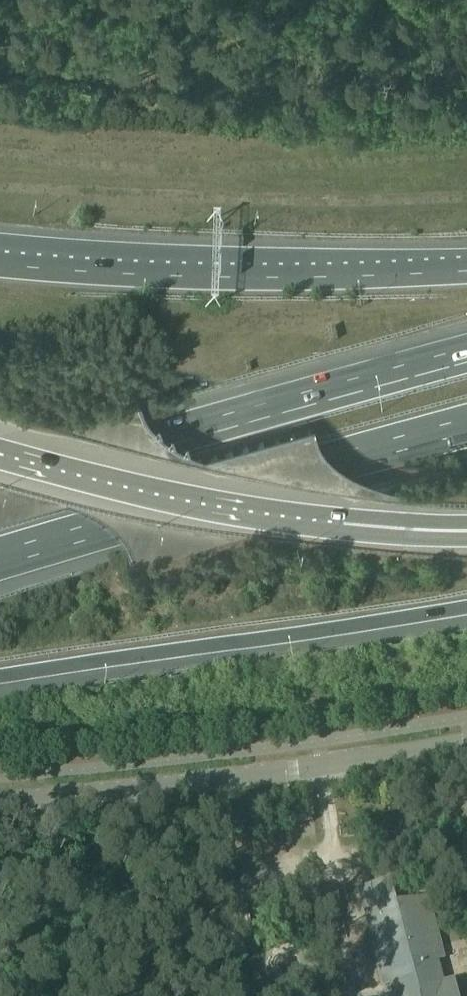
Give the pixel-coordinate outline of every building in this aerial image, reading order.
[(391,883),(360,891),(385,988),(393,986),(396,995),(458,995),(455,983),(443,986),(437,963),(445,961),(429,898),(397,907),(391,883)]
